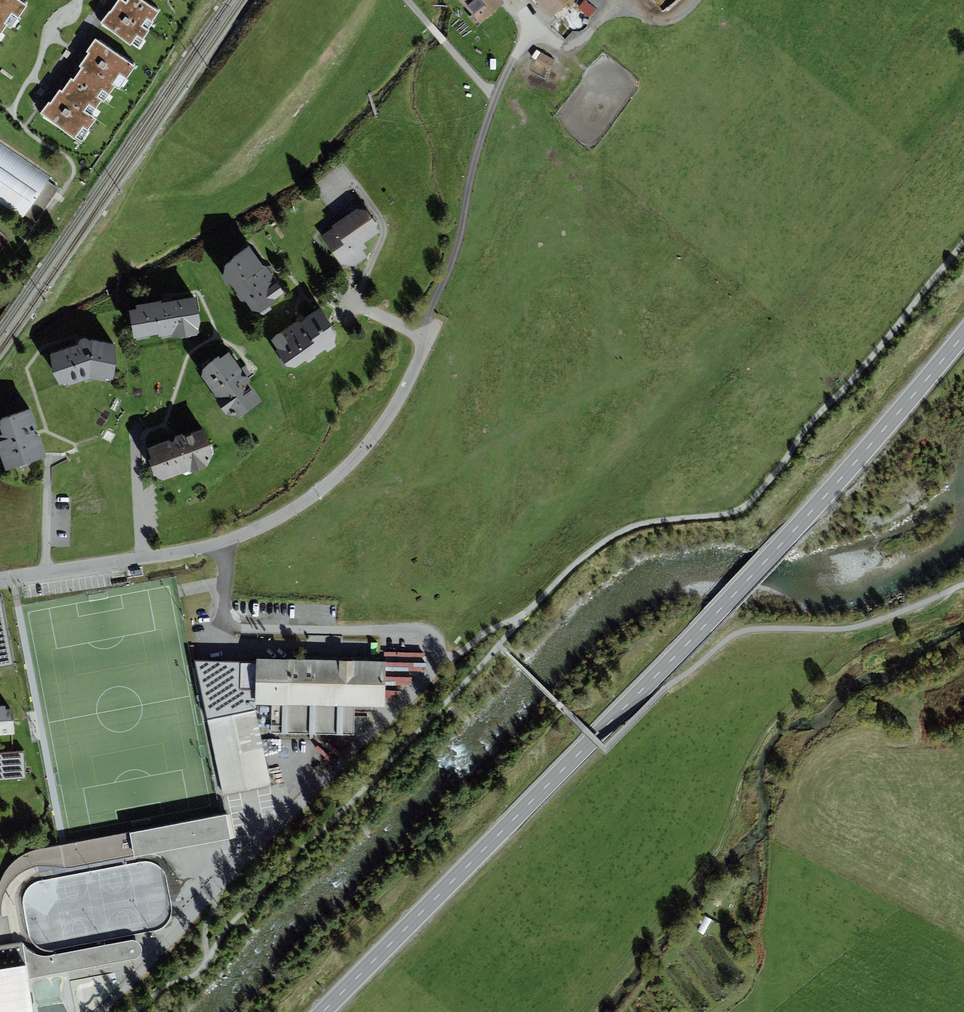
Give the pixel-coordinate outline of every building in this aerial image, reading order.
[(6,26),(10,29),(26,6),(18,0),(0,0),(0,35),(6,26)] [(159,12),(142,0),(128,0),(126,3),(121,0),(119,0),(111,12),(109,11),(100,24),(131,45),(132,43),(138,47),(150,31),(147,29),(159,12)] [(480,24),(505,3),(502,0),(459,0),(480,24)] [(550,18),(571,0),(534,0),(550,18)] [(73,80),(102,101),(103,102),(114,87),(118,90),(135,67),(96,39),(86,52),(89,54),(80,67),(82,68),(73,80)] [(545,75),(556,57),(543,50),(533,67),(545,75)] [(102,101),(73,80),(71,79),(62,92),(59,91),(50,103),(49,102),(40,114),(81,143),(90,132),(88,130),(96,120),(91,116),(102,101)] [(22,219),(25,215),(35,222),(58,188),(47,181),(50,177),(0,143),(0,204),(22,219)] [(366,212),(357,209),(332,226),(333,228),(321,236),(341,265),(355,266),(367,257),(363,251),(367,248),(364,244),(380,232),(366,212)] [(264,268),(249,248),(225,265),(224,274),(251,311),(260,313),(277,301),(275,299),(284,293),(275,280),(266,267),(264,268)] [(136,309),(129,310),(133,338),(159,334),(159,337),(172,335),(172,338),(199,334),(198,330),(200,322),(197,297),(166,302),(161,303),(161,301),(136,305),(136,309)] [(295,323),(270,340),(282,357),(279,359),(284,368),(296,368),(307,361),(308,363),(316,358),(315,356),(325,349),(327,353),(335,347),(336,335),(319,310),(298,324),(297,322),(295,323)] [(79,345),(49,354),(59,386),(67,383),(69,386),(91,379),(112,383),(115,346),(81,338),(79,345)] [(244,375),(229,353),(220,359),(219,358),(203,369),(200,376),(226,414),(239,418),(262,402),(244,375)] [(30,410),(2,420),(0,421),(0,459),(1,458),(6,471),(47,457),(38,434),(30,410)] [(213,456),(204,430),(175,439),(148,448),(151,459),(148,460),(153,476),(163,480),(190,472),(191,473),(208,467),(213,456)] [(143,566),(127,569),(129,579),(144,576),(143,566)] [(386,663),(256,658),(256,664),(255,705),(271,705),(270,733),(354,736),(355,707),(384,708),(386,663)] [(236,676),(199,684),(223,795),(227,794),(270,785),(255,705),(256,664),(238,662),(236,676)] [(14,735),(13,710),(6,710),(5,706),(0,707),(0,736),(14,735)] [(26,779),(24,752),(0,754),(0,781),(26,779)] [(225,815),(37,849),(23,855),(13,862),(4,872),(0,883),(0,917),(3,917),(1,904),(5,891),(14,878),(25,871),(36,866),(50,866),(71,868),(230,839),(225,815)] [(25,896),(29,928),(35,927),(36,935),(52,933),(51,921),(47,922),(44,894),(25,896)] [(27,949),(23,943),(29,979),(136,959),(140,956),(141,954),(142,950),(142,946),(139,944),(136,941),(132,940),(49,956),(43,956),(38,956),(32,953),(27,949)] [(0,947),(0,1011),(34,1011),(29,979),(23,943),(0,947)]
